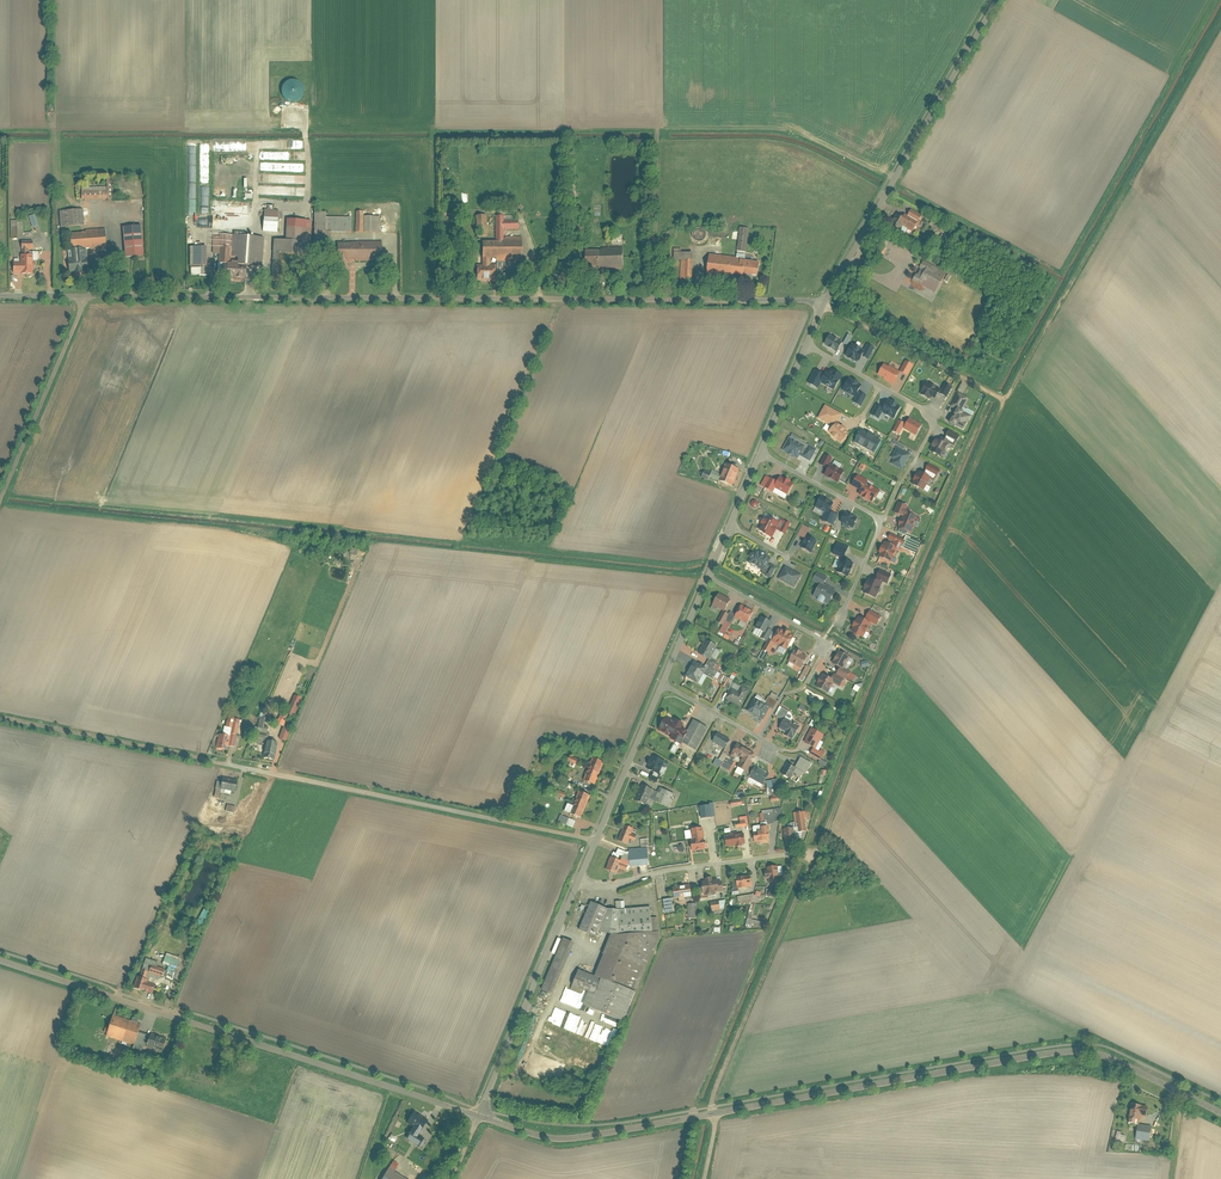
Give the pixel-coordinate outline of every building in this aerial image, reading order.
[(289,105),(307,96),(299,79),(281,88),(289,105)] [(108,186),(83,187),(83,200),(108,199),(108,186)] [(227,213),(244,213),(244,203),(238,203),(238,207),(228,207),(227,213)] [(84,209),(61,211),(62,227),(85,226),(84,209)] [(279,210),(265,209),(264,231),(278,231),(279,210)] [(924,216),(913,210),(909,215),(921,222),(924,216)] [(363,211),(356,211),(355,231),(362,231),(363,211)] [(328,216),(328,213),(316,212),(316,231),(327,232),(328,216)] [(909,215),(905,213),(903,217),(896,213),(889,225),(899,230),(903,224),(916,231),(921,222),(909,215)] [(37,214),(30,216),(34,227),(40,225),(37,214)] [(506,214),(498,214),(498,240),(485,240),(485,266),(492,266),(492,259),(523,259),(523,236),(506,236),(506,226),(521,226),(521,219),(506,219),(506,214)] [(488,215),(478,215),(478,236),(488,236),(488,215)] [(351,233),(351,217),(328,216),(327,232),(333,232),(351,233)] [(379,232),(380,216),(365,216),(365,232),(379,232)] [(312,234),(312,220),(290,219),(289,240),(279,240),(279,253),(305,254),(306,233),(312,234)] [(142,225),(125,226),(127,257),(145,256),(142,225)] [(751,230),(742,228),(739,250),(747,252),(751,230)] [(108,249),(106,229),(87,231),(87,233),(73,234),(75,249),(93,247),(93,250),(108,249)] [(327,232),(316,231),(315,244),(332,245),(333,232),(327,232)] [(233,236),(222,235),(222,238),(221,255),(221,263),(228,264),(232,264),(233,236)] [(240,257),(240,264),(248,265),(262,265),(264,237),(234,236),(233,257),(240,257)] [(35,250),(34,241),(23,241),(23,250),(30,250),(35,250)] [(340,241),(339,260),(382,261),(382,242),(340,241)] [(207,247),(192,247),(192,266),(207,266),(207,247)] [(605,251),(590,251),(590,268),(626,267),(625,247),(605,247),(605,251)] [(88,248),(69,250),(72,273),(77,272),(77,273),(86,272),(86,271),(90,271),(88,248)] [(30,254),(24,254),(24,260),(16,261),(16,273),(35,273),(35,254),(30,254)] [(762,262),(712,255),(709,274),(746,280),(746,274),(760,276),(762,262)] [(694,260),(682,260),(681,282),(693,283),(694,260)] [(918,274),(914,280),(937,293),(948,274),(926,260),(922,268),(924,269),(920,275),(918,274)] [(232,264),(228,264),(227,277),(248,278),(248,265),(240,264),(232,264)] [(480,267),(480,280),(497,280),(497,267),(480,267)] [(849,346),(853,336),(849,334),(845,344),(849,346)] [(843,343),(829,335),(823,345),(838,353),(843,343)] [(850,346),(845,357),(858,364),(859,363),(860,364),(863,359),(869,362),(876,350),(868,346),(864,352),(862,351),(863,349),(857,346),(856,348),(850,346)] [(901,371),(910,375),(916,365),(907,360),(901,371)] [(885,364),(878,375),(894,385),(900,374),(885,364)] [(816,369),(809,383),(818,387),(825,374),(816,369)] [(826,373),(821,383),(835,391),(841,381),(839,380),(842,376),(833,371),(831,376),(826,373)] [(864,386),(849,378),(841,393),(856,400),(864,386)] [(927,381),(920,393),(932,400),(933,398),(936,400),(942,390),(927,381)] [(942,394),(948,398),(955,387),(948,383),(942,394)] [(959,410),(952,423),(965,430),(975,411),(969,408),(968,409),(965,408),(970,398),(960,392),(952,406),(959,410)] [(877,405),(870,415),(878,420),(883,413),(893,420),(900,408),(888,401),(883,409),(877,405)] [(843,414),(826,404),(819,416),(836,426),(843,414)] [(922,425),(910,419),(904,430),(916,436),(922,425)] [(905,424),(898,420),(892,432),(899,435),(905,424)] [(841,422),(831,432),(841,444),(852,434),(841,422)] [(939,434),(931,451),(944,457),(951,444),(956,446),(961,434),(951,429),(947,438),(939,434)] [(881,441),(862,430),(855,443),(874,454),(881,441)] [(791,437),(784,450),(789,453),(788,454),(796,458),(797,457),(800,459),(802,455),(812,461),(819,449),(804,441),(807,436),(802,434),(801,437),(794,434),(792,438),(791,437)] [(893,459),(890,464),(903,471),(912,455),(903,450),(905,445),(896,440),(893,445),(896,447),(890,457),(893,459)] [(834,459),(826,455),(820,467),(827,471),(824,476),(839,484),(845,472),(841,470),(843,466),(836,462),(834,466),(831,464),(834,459)] [(863,463),(860,468),(865,471),(868,466),(863,463)] [(739,470),(726,464),(720,481),(733,486),(739,470)] [(921,470),(913,485),(926,491),(932,479),(937,482),(943,470),(931,464),(926,473),(921,470)] [(713,471),(712,473),(706,470),(703,477),(710,481),(711,478),(719,481),(721,475),(713,471)] [(860,474),(853,486),(862,491),(860,494),(875,502),(878,497),(883,500),(887,494),(869,484),(871,481),(860,474)] [(765,475),(759,487),(772,493),(774,489),(787,495),(793,483),(780,477),(777,482),(765,475)] [(822,495),(816,506),(820,508),(817,513),(824,516),(822,520),(834,526),(840,515),(837,513),(839,509),(834,507),(837,502),(822,495)] [(755,500),(750,505),(755,509),(760,504),(755,500)] [(911,506),(900,502),(895,512),(904,516),(900,528),(913,534),(917,526),(920,527),(924,518),(908,512),(911,506)] [(845,512),(840,523),(844,524),(843,527),(848,530),(850,526),(854,528),(859,518),(845,512)] [(762,527),(759,531),(773,539),(778,531),(785,535),(791,524),(782,519),(781,520),(777,518),(778,517),(773,515),(772,517),(766,514),(760,526),(762,527)] [(804,525),(799,535),(806,539),(802,548),(814,554),(820,541),(808,535),(811,528),(804,525)] [(886,541),(880,556),(894,562),(899,550),(903,551),(904,548),(919,554),(923,542),(909,536),(907,539),(893,533),(889,542),(886,541)] [(842,557),(836,572),(849,577),(850,572),(852,573),(855,566),(854,566),(855,562),(845,558),(848,549),(836,544),(832,553),(842,557)] [(757,549),(749,562),(754,565),(755,563),(761,566),(760,568),(765,571),(764,573),(772,578),(778,567),(773,564),(772,566),(770,564),(773,558),(769,556),(770,554),(761,550),(760,551),(757,549)] [(787,566),(780,579),(787,583),(786,585),(791,588),(792,586),(797,588),(804,575),(787,566)] [(872,575),(865,594),(878,599),(884,582),(891,584),(894,575),(881,569),(878,577),(872,575)] [(816,571),(811,581),(818,585),(812,595),(829,605),(836,591),(824,584),(828,578),(816,571)] [(720,592),(712,608),(719,612),(721,608),(727,611),(733,599),(720,592)] [(725,611),(718,622),(724,625),(719,634),(724,636),(725,634),(726,635),(736,617),(742,620),(740,624),(746,627),(748,624),(750,625),(757,612),(742,604),(737,614),(732,611),(730,614),(725,611)] [(860,615),(852,632),(868,640),(872,633),(869,631),(874,622),(878,625),(883,615),(872,610),(867,619),(860,615)] [(764,616),(754,632),(769,641),(775,630),(771,628),(775,622),(764,616)] [(774,633),(760,658),(765,660),(769,652),(771,653),(777,643),(781,646),(778,651),(785,654),(787,650),(789,650),(797,636),(783,628),(779,635),(774,633)] [(717,647),(705,640),(698,654),(710,661),(717,647)] [(798,648),(791,660),(804,668),(810,657),(805,653),(805,652),(798,648)] [(842,667),(838,674),(849,679),(849,678),(854,681),(857,674),(848,670),(854,657),(841,651),(835,663),(842,667)] [(731,654),(729,660),(736,662),(738,656),(731,654)] [(863,661),(864,668),(872,666),(870,659),(863,661)] [(706,668),(694,662),(686,677),(698,684),(706,668)] [(800,680),(805,682),(813,667),(808,664),(800,680)] [(730,676),(724,687),(730,691),(726,698),(743,707),(751,691),(735,682),(739,674),(734,672),(731,677),(730,676)] [(825,673),(818,687),(831,694),(835,685),(844,690),(849,681),(836,674),(834,678),(825,673)] [(857,684),(854,690),(860,692),(862,687),(857,684)] [(758,694),(749,711),(766,720),(773,708),(775,709),(779,701),(778,700),(780,696),(774,692),(772,697),(771,696),(768,701),(764,699),(764,697),(758,694)] [(294,716),(302,697),(295,694),(287,713),(294,716)] [(781,705),(776,715),(786,720),(781,729),(787,732),(785,734),(794,739),(796,737),(797,737),(803,726),(794,721),(797,714),(781,705)] [(285,722),(289,714),(282,711),(279,718),(285,722)] [(241,720),(228,717),(224,735),(219,733),(215,749),(228,752),(229,746),(234,747),(241,720)] [(269,727),(264,726),(265,718),(260,717),(257,732),(267,734),(269,727)] [(684,745),(685,744),(699,751),(711,728),(696,720),(690,730),(686,728),(688,724),(679,719),(677,722),(667,717),(660,730),(675,737),(673,739),(684,745)] [(287,725),(280,722),(275,734),(282,737),(287,725)] [(826,734),(813,728),(806,742),(815,747),(811,754),(821,760),(820,763),(827,767),(830,763),(823,759),(827,751),(822,748),(821,751),(818,749),(820,746),(822,747),(824,743),(822,742),(826,734)] [(718,733),(712,742),(725,749),(731,740),(718,733)] [(275,743),(267,741),(264,758),(273,759),(275,743)] [(671,751),(676,753),(680,746),(675,744),(671,751)] [(729,755),(722,768),(730,772),(736,761),(741,763),(734,775),(738,778),(740,774),(743,776),(743,774),(747,776),(759,754),(740,744),(733,757),(729,755)] [(717,762),(715,765),(719,768),(721,765),(722,766),(729,753),(725,751),(721,759),(718,757),(715,762),(717,762)] [(654,771),(651,779),(659,783),(663,774),(662,774),(667,761),(654,755),(649,768),(654,771)] [(789,762),(784,773),(799,782),(801,778),(802,778),(805,773),(808,775),(814,762),(802,756),(797,766),(789,762)] [(582,760),(572,757),(571,761),(580,765),(582,760)] [(596,758),(591,769),(602,774),(607,762),(596,758)] [(755,763),(746,778),(750,781),(749,782),(755,786),(756,784),(763,788),(772,774),(758,766),(759,765),(755,763)] [(591,769),(586,780),(597,785),(602,774),(591,769)] [(829,770),(823,769),(820,783),(824,784),(826,776),(828,776),(829,770)] [(238,781),(218,777),(215,793),(235,797),(238,781)] [(766,792),(766,794),(783,792),(781,779),(768,781),(769,787),(768,787),(769,791),(766,792)] [(644,784),(637,801),(653,809),(657,801),(671,807),(677,794),(662,787),(660,791),(644,784)] [(557,796),(565,799),(567,794),(559,790),(557,796)] [(593,796),(582,791),(575,806),(572,813),(584,818),(593,796)] [(772,797),(772,802),(784,800),(783,793),(774,794),(775,797),(772,797)] [(712,805),(699,807),(700,811),(702,811),(704,819),(718,817),(716,802),(712,803),(712,805)] [(575,806),(570,804),(567,811),(572,813),(575,806)] [(234,814),(236,807),(228,805),(226,811),(234,814)] [(763,825),(754,826),(756,842),(760,842),(761,844),(770,842),(770,841),(773,840),(771,826),(770,826),(770,824),(777,823),(776,822),(781,821),(784,808),(763,810),(763,813),(761,813),(763,825)] [(792,828),(785,829),(787,846),(800,845),(799,832),(809,831),(807,818),(813,817),(812,810),(796,812),(797,822),(792,823),(792,828)] [(570,818),(562,815),(560,821),(567,825),(567,824),(570,818)] [(737,823),(737,828),(751,826),(749,816),(741,817),(742,822),(737,823)] [(567,824),(574,827),(577,821),(570,818),(567,824)] [(691,830),(695,851),(709,849),(705,828),(702,828),(702,824),(692,825),(693,829),(691,830)] [(627,825),(620,841),(630,845),(632,840),(636,842),(638,836),(634,834),(636,828),(627,825)] [(727,834),(725,834),(727,846),(739,845),(739,847),(745,846),(745,845),(748,844),(746,833),(737,835),(736,832),(733,832),(732,827),(726,829),(727,834)] [(642,839),(643,846),(650,845),(649,838),(642,839)] [(615,852),(608,870),(620,874),(622,869),(631,872),(633,867),(650,865),(649,848),(631,849),(631,851),(628,852),(620,849),(618,853),(615,852)] [(784,864),(769,867),(770,870),(766,870),(768,879),(771,879),(772,884),(784,882),(783,875),(786,874),(784,864)] [(739,881),(732,882),(734,896),(741,894),(740,890),(750,888),(750,886),(754,886),(752,874),(738,876),(739,881)] [(708,880),(703,881),(705,893),(707,893),(707,896),(710,895),(710,898),(718,897),(718,894),(719,894),(718,892),(726,891),(725,881),(721,881),(720,879),(715,880),(715,877),(708,878),(708,880)] [(679,886),(674,887),(676,899),(681,898),(681,902),(695,900),(692,883),(685,884),(684,882),(678,883),(679,886)] [(752,895),(739,897),(740,903),(753,901),(752,895)] [(676,911),(674,898),(665,899),(667,912),(676,911)] [(727,899),(712,902),(714,914),(723,913),(722,909),(726,909),(727,899)] [(600,937),(602,932),(611,909),(593,902),(582,930),(600,937)] [(698,904),(690,903),(689,920),(697,920),(698,904)] [(602,932),(614,934),(598,976),(581,970),(573,990),(589,997),(586,1005),(626,1022),(661,937),(660,918),(653,919),(652,907),(623,910),(611,909),(602,932)] [(204,909),(197,923),(203,926),(210,912),(204,909)] [(755,914),(751,913),(747,926),(759,929),(760,927),(768,929),(770,923),(753,919),(755,914)] [(577,943),(565,938),(544,989),(556,994),(577,943)] [(181,957),(168,953),(165,964),(178,968),(181,957)] [(166,969),(153,965),(151,973),(164,977),(166,969)] [(141,978),(139,977),(136,988),(155,994),(158,985),(148,982),(149,980),(146,979),(141,978)] [(561,1013),(562,1009),(557,1007),(552,1024),(560,1026),(563,1014),(561,1013)] [(141,1024),(114,1015),(107,1036),(134,1045),(135,1043),(139,1031),(141,1024)] [(613,1029),(609,1028),(603,1044),(610,1047),(617,1029),(614,1027),(613,1029)] [(591,1039),(595,1030),(591,1028),(589,1032),(586,1030),(584,1036),(591,1039)] [(151,1035),(139,1031),(135,1043),(137,1044),(135,1049),(143,1051),(145,1047),(147,1047),(151,1035)] [(151,1035),(147,1047),(164,1053),(168,1040),(151,1035)] [(1147,1117),(1149,1107),(1132,1104),(1128,1122),(1139,1124),(1141,1116),(1147,1117)] [(429,1121),(415,1112),(409,1123),(415,1127),(423,1131),(429,1121)] [(423,1131),(415,1127),(413,1131),(420,1136),(423,1131)] [(1139,1127),(1137,1140),(1150,1142),(1152,1129),(1139,1127)] [(419,1146),(424,1149),(429,1141),(420,1136),(413,1131),(409,1138),(420,1145),(419,1146)] [(1128,1134),(1118,1132),(1116,1140),(1125,1143),(1128,1134)] [(391,1168),(384,1178),(409,1178),(391,1168)]
